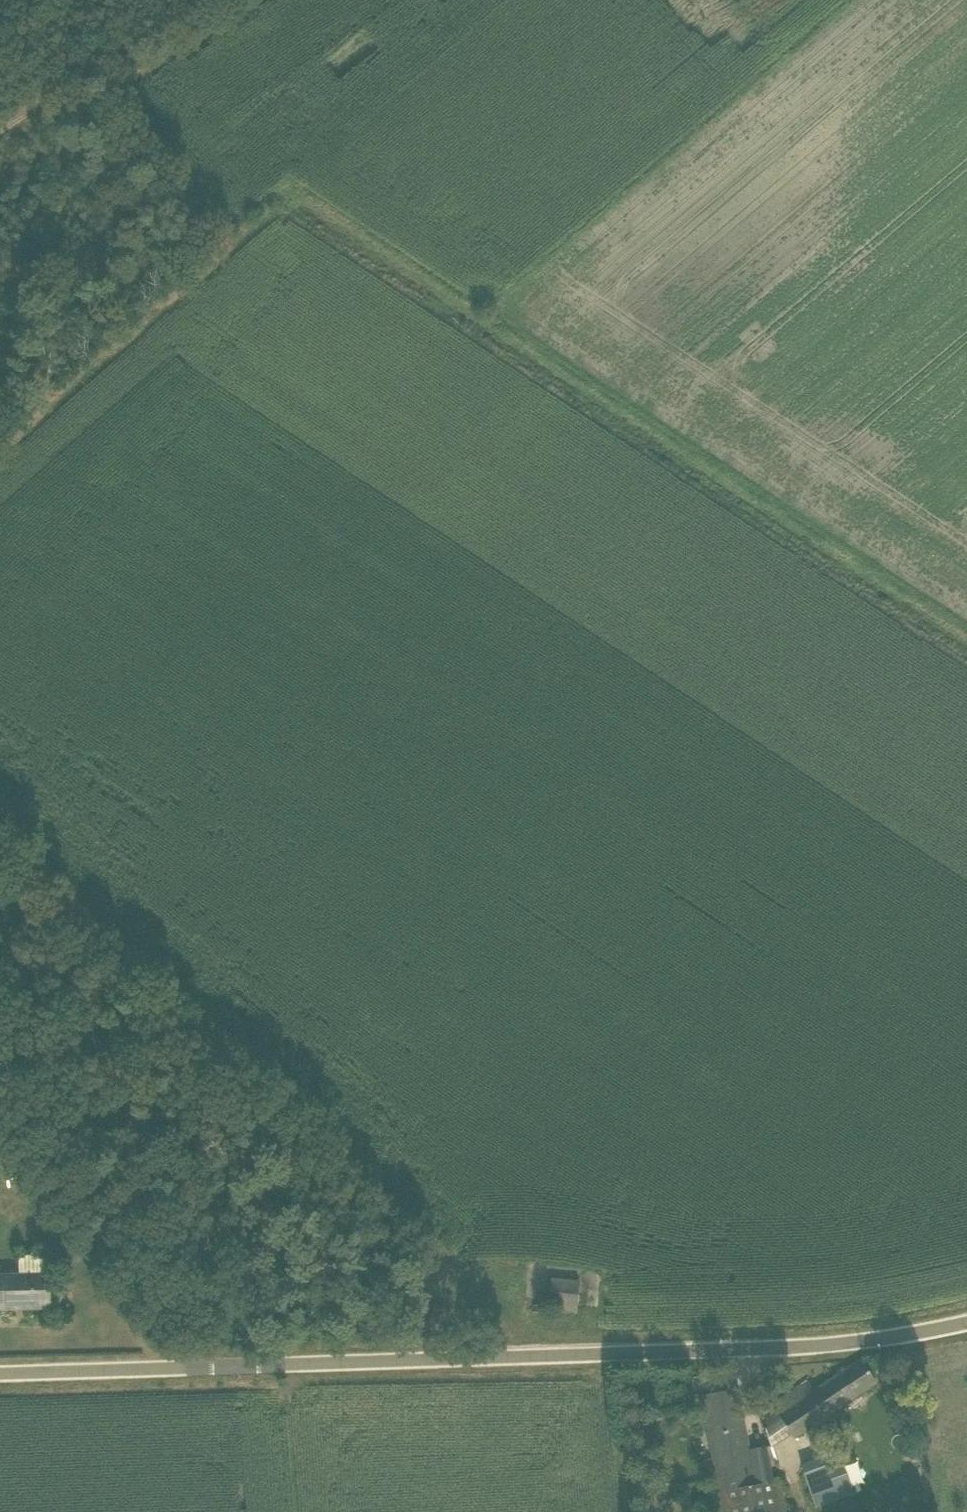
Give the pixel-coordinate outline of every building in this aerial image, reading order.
[(50,1308),(49,1276),(0,1277),(0,1310),(50,1308)] [(577,1312),(579,1288),(580,1281),(551,1279),(548,1309),(577,1312)] [(876,1384),(861,1361),(815,1392),(808,1381),(772,1405),(795,1438),(876,1384)] [(716,1477),(723,1511),(786,1511),(780,1482),(774,1483),(767,1448),(749,1451),(738,1390),(702,1397),(716,1477)] [(853,1494),(842,1466),(828,1471),(822,1457),(800,1465),(816,1508),(853,1494)]
